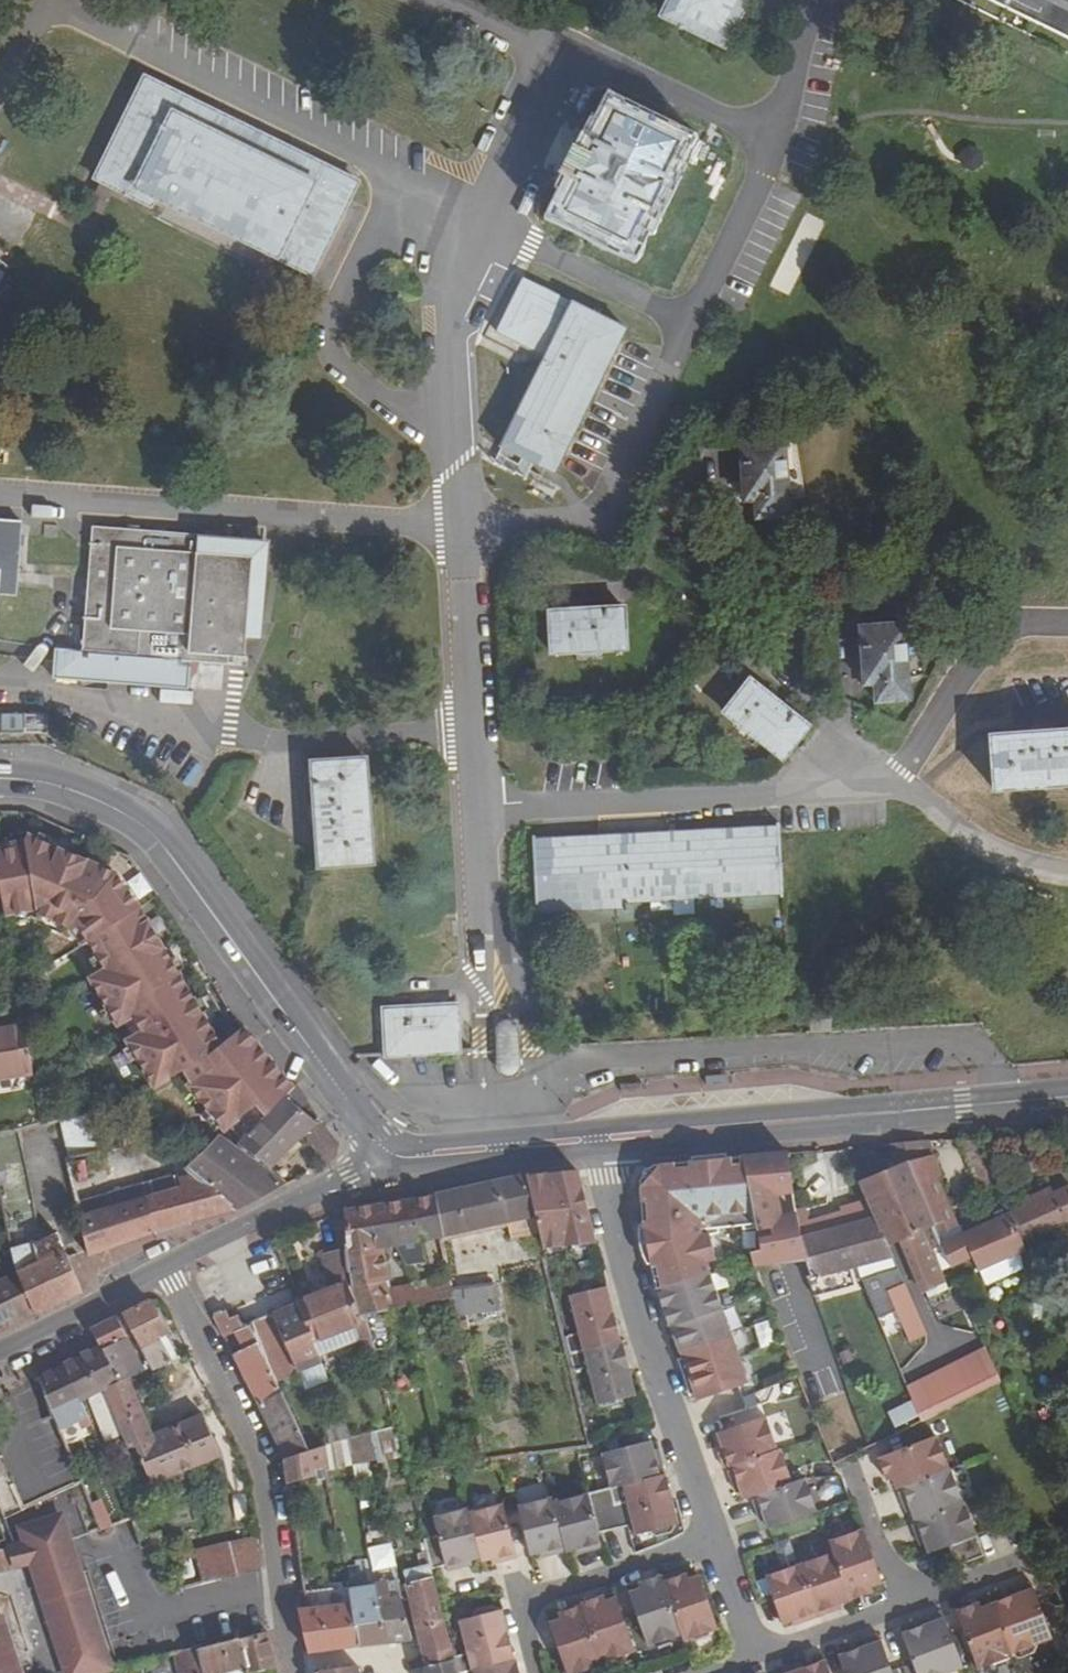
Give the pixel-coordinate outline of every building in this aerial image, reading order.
[(663,14),(723,44),(745,0),(670,0),(663,14)] [(1067,53),(1067,0),(971,0),(1067,53)] [(354,183),(300,157),(292,174),(208,133),(216,116),(144,82),(96,180),(150,206),(154,198),(158,200),(311,274),(313,269),(316,263),(307,259),(341,189),(350,193),(354,183)] [(670,178),(666,176),(683,139),(611,104),(593,140),(589,138),(570,176),(574,178),(556,215),(629,251),(648,213),(652,215),(670,178)] [(292,174),(300,157),(216,116),(208,133),(292,174)] [(307,259),(316,263),(344,205),(350,193),(341,189),(307,259)] [(498,333),(547,358),(502,447),(552,472),(623,331),(523,281),(498,333)] [(745,502),(756,501),(756,518),(788,517),(785,443),(742,444),(745,502)] [(16,597),(21,521),(0,520),(0,597),(16,597)] [(91,528),(81,652),(55,650),(53,681),(187,691),(190,663),(227,665),(228,658),(244,659),(246,641),(253,641),(261,541),(91,528)] [(552,654),(626,650),(625,609),(550,612),(552,654)] [(864,688),(876,687),(877,703),(910,700),(904,625),(860,628),(864,688)] [(782,758),(806,728),(751,682),(725,713),(782,758)] [(41,715),(0,715),(0,735),(41,734),(41,715)] [(1067,785),(1067,733),(993,737),(996,789),(1067,785)] [(312,764),(320,866),(371,863),(364,760),(312,764)] [(534,839),(538,916),(630,911),(630,905),(779,897),(776,826),(534,839)] [(243,1029),(221,1046),(160,944),(116,877),(26,839),(24,843),(0,847),(0,892),(2,901),(5,918),(36,912),(37,917),(56,926),(59,920),(87,943),(104,972),(90,980),(117,1027),(132,1018),(141,1035),(128,1043),(154,1089),(184,1072),(191,1084),(188,1086),(224,1130),(258,1105),(266,1117),(292,1090),(243,1029)] [(383,1010),(386,1057),(460,1053),(457,1007),(383,1010)] [(493,1025),(491,1029),(492,1068),(494,1071),(497,1074),(501,1075),(505,1075),(509,1074),(514,1072),(516,1068),(515,1030),(513,1027),(510,1024),(506,1023),(501,1022),(496,1023),(493,1025)] [(33,1080),(24,1028),(0,1032),(0,1086),(33,1080)] [(728,1074),(706,1076),(707,1085),(729,1083),(728,1074)] [(640,1082),(619,1083),(620,1090),(641,1089),(640,1082)] [(159,1093),(167,1109),(183,1101),(176,1085),(159,1093)] [(268,1172),(274,1166),(304,1137),(329,1166),(336,1162),(338,1148),(317,1121),(319,1119),(312,1109),(295,1087),(292,1090),(286,1096),(266,1117),(235,1148),(268,1172)] [(62,1123),(70,1159),(123,1149),(115,1108),(62,1123)] [(194,1180),(232,1211),(236,1214),(288,1187),(268,1172),(235,1148),(220,1136),(187,1174),(194,1180)] [(972,1171),(987,1166),(975,1139),(958,1140),(972,1171)] [(902,1145),(938,1236),(958,1227),(938,1178),(943,1176),(928,1143),(902,1145)] [(860,1184),(868,1205),(887,1250),(899,1245),(907,1263),(932,1250),(942,1246),(938,1236),(902,1145),(889,1146),(898,1169),(860,1184)] [(757,1231),(743,1158),(650,1167),(637,1182),(640,1230),(654,1288),(667,1327),(668,1327),(677,1352),(678,1352),(695,1401),(736,1386),(746,1383),(728,1330),(727,1330),(719,1306),(718,1306),(707,1273),(702,1255),(711,1252),(705,1230),(716,1229),(716,1224),(744,1224),(744,1229),(757,1231)] [(268,1172),(288,1187),(296,1183),(274,1166),(268,1172)] [(538,1234),(542,1245),(543,1251),(592,1244),(575,1174),(552,1177),(524,1180),(538,1234)] [(433,1195),(441,1235),(502,1221),(507,1241),(538,1234),(524,1180),(522,1176),(433,1195)] [(112,1209),(79,1219),(88,1256),(163,1230),(232,1211),(194,1180),(181,1184),(179,1178),(146,1188),(109,1200),(112,1209)] [(1023,1247),(1067,1227),(1067,1188),(1053,1195),(1049,1187),(1021,1201),(1024,1209),(1009,1216),(1023,1247)] [(433,1195),(389,1203),(397,1246),(442,1239),(441,1235),(433,1195)] [(79,1219),(112,1209),(109,1200),(77,1210),(79,1219)] [(421,1304),(418,1285),(387,1290),(384,1281),(389,1280),(381,1249),(397,1246),(389,1203),(342,1212),(350,1247),(342,1249),(364,1316),(405,1307),(421,1304)] [(802,1238),(817,1279),(860,1267),(864,1279),(895,1269),(887,1250),(868,1205),(843,1211),(844,1212),(847,1225),(812,1235),(808,1212),(798,1213),(800,1226),(802,1238)] [(812,1235),(847,1225),(844,1212),(810,1222),(812,1235)] [(1023,1247),(1009,1216),(942,1246),(952,1269),(975,1259),(982,1273),(1025,1253),(1023,1247)] [(36,1229),(29,1231),(35,1242),(52,1235),(36,1229)] [(35,1242),(11,1251),(17,1274),(33,1316),(83,1292),(70,1263),(57,1233),(52,1235),(35,1242)] [(910,1298),(946,1282),(932,1250),(907,1263),(899,1245),(887,1250),(895,1269),(864,1279),(861,1280),(878,1319),(897,1310),(889,1291),(896,1288),(894,1282),(902,1279),(904,1285),(910,1298)] [(364,1316),(342,1249),(320,1255),(327,1286),(299,1301),(313,1342),(365,1319),(364,1316)] [(2,1280),(17,1274),(11,1251),(2,1253),(3,1260),(0,1261),(0,1275),(2,1280)] [(33,1316),(17,1274),(2,1280),(0,1282),(0,1333),(33,1316)] [(771,1294),(793,1358),(813,1351),(816,1359),(830,1354),(803,1275),(786,1280),(789,1288),(771,1294)] [(451,1291),(449,1279),(418,1285),(421,1304),(453,1297),(451,1291)] [(896,1288),(904,1285),(902,1279),(894,1282),(896,1288)] [(453,1297),(457,1318),(499,1312),(495,1285),(451,1291),(453,1297)] [(570,1354),(618,1341),(604,1287),(591,1291),(587,1288),(571,1292),(568,1297),(567,1298),(577,1335),(566,1337),(569,1350),(570,1354)] [(313,1342),(299,1301),(298,1299),(271,1314),(297,1373),(321,1364),(319,1356),(313,1342)] [(180,1359),(148,1300),(121,1314),(153,1373),(154,1374),(161,1370),(180,1359)] [(240,1352),(230,1356),(260,1411),(285,1459),(285,1460),(304,1452),(308,1451),(249,1325),(242,1329),(237,1317),(230,1320),(226,1309),(212,1315),(221,1338),(232,1333),(240,1352)] [(128,1339),(117,1316),(90,1330),(99,1346),(119,1385),(130,1382),(138,1377),(122,1342),(128,1339)] [(377,1355),(365,1319),(313,1342),(319,1356),(356,1341),(363,1360),(377,1355)] [(619,1341),(618,1341),(570,1354),(575,1371),(586,1368),(596,1406),(597,1405),(602,1408),(618,1404),(621,1399),(633,1396),(628,1373),(619,1341)] [(104,1393),(119,1385),(99,1346),(64,1364),(83,1405),(89,1401),(106,1443),(121,1436),(116,1423),(104,1393)] [(1000,1381),(985,1348),(924,1379),(929,1391),(914,1399),(923,1421),(937,1413),(965,1399),(1000,1381)] [(180,1359),(161,1370),(165,1378),(186,1367),(182,1359),(180,1359)] [(40,1376),(58,1417),(63,1430),(80,1422),(83,1429),(92,1424),(83,1405),(64,1364),(40,1376)] [(116,1423),(141,1412),(130,1382),(119,1385),(104,1393),(116,1423)] [(321,1429),(327,1443),(347,1439),(356,1437),(343,1408),(318,1413),(321,1429)] [(141,1412),(116,1423),(121,1436),(126,1445),(151,1435),(141,1412)] [(136,1448),(151,1485),(195,1467),(220,1457),(203,1414),(151,1435),(126,1445),(128,1451),(136,1448)] [(726,1466),(776,1449),(764,1416),(716,1432),(719,1442),(721,1450),(717,1452),(723,1467),(726,1466)] [(356,1437),(347,1439),(351,1462),(375,1460),(369,1434),(356,1437)] [(948,1467),(934,1434),(877,1456),(883,1471),(889,1470),(891,1478),(896,1487),(948,1467)] [(600,1449),(610,1484),(662,1470),(659,1457),(654,1459),(652,1450),(648,1436),(600,1449)] [(347,1439),(327,1443),(324,1445),(328,1466),(351,1462),(347,1439)] [(308,1451),(304,1452),(285,1460),(288,1484),(317,1480),(316,1474),(322,1473),(329,1472),(328,1466),(324,1445),(308,1451)] [(751,1496),(791,1481),(779,1448),(776,1449),(726,1466),(731,1482),(737,1480),(740,1488),(743,1498),(751,1496)] [(961,1500),(948,1467),(897,1487),(903,1502),(907,1500),(911,1509),(914,1518),(961,1500)] [(584,1491),(596,1532),(632,1525),(634,1534),(648,1530),(649,1532),(655,1536),(671,1532),(675,1526),(674,1524),(676,1523),(671,1500),(662,1470),(610,1484),(584,1491)] [(889,1470),(883,1471),(886,1479),(891,1478),(889,1470)] [(803,1476),(791,1481),(751,1496),(756,1511),(761,1509),(764,1517),(768,1527),(815,1510),(803,1476)] [(731,1482),(735,1490),(740,1488),(737,1480),(731,1482)] [(584,1491),(551,1501),(565,1551),(574,1548),(583,1546),(584,1551),(600,1546),(596,1532),(584,1491)] [(529,1553),(539,1552),(547,1549),(549,1555),(565,1551),(551,1501),(550,1497),(517,1504),(529,1553)] [(501,1498),(468,1507),(479,1557),(480,1561),(489,1558),(498,1556),(499,1561),(516,1557),(501,1498)] [(925,1541),(929,1551),(947,1543),(975,1533),(962,1499),(961,1500),(914,1518),(911,1519),(917,1535),(921,1533),(925,1541)] [(903,1502),(906,1511),(911,1509),(907,1500),(903,1502)] [(468,1507),(467,1502),(432,1510),(438,1534),(422,1538),(429,1566),(430,1569),(444,1566),(445,1571),(461,1567),(460,1561),(469,1559),(479,1557),(468,1507)] [(759,1519),(764,1517),(761,1509),(756,1511),(759,1519)] [(29,1531),(57,1525),(55,1519),(12,1529),(16,1547),(32,1543),(29,1531)] [(8,1549),(0,1551),(0,1572),(13,1568),(32,1564),(68,1672),(93,1672),(57,1525),(29,1531),(32,1543),(16,1547),(8,1549)] [(862,1528),(828,1540),(832,1551),(847,1597),(864,1591),(862,1586),(871,1583),(881,1580),(862,1528)] [(917,1535),(920,1543),(925,1541),(921,1533),(917,1535)] [(975,1533),(947,1543),(955,1564),(984,1553),(975,1533)] [(221,1579),(262,1570),(258,1547),(216,1557),(221,1579)] [(847,1597),(832,1551),(797,1563),(816,1616),(833,1610),(831,1604),(840,1602),(848,1599),(847,1597)] [(816,1616),(797,1563),(765,1575),(772,1596),(782,1622),(791,1619),(800,1616),(802,1620),(816,1616)] [(378,1599),(388,1644),(410,1641),(396,1585),(391,1566),(372,1571),(378,1599)] [(397,1574),(400,1584),(432,1576),(430,1569),(429,1566),(397,1574)] [(647,1644),(680,1632),(663,1581),(660,1574),(645,1580),(647,1585),(639,1587),(629,1591),(647,1644)] [(711,1629),(717,1627),(698,1574),(688,1578),(679,1581),(678,1575),(663,1581),(680,1632),(682,1638),(688,1636),(692,1639),(709,1633),(711,1629)] [(452,1657),(432,1576),(400,1584),(415,1641),(421,1667),(453,1660),(452,1657)] [(1017,1592),(992,1602),(1010,1652),(1013,1650),(1014,1652),(1019,1655),(1034,1649),(1039,1643),(1038,1641),(1052,1635),(1031,1578),(1014,1585),(1017,1592)] [(600,1660),(634,1648),(615,1596),(605,1600),(597,1603),(595,1597),(579,1603),(580,1605),(600,1660)] [(350,1603),(359,1648),(388,1644),(378,1599),(350,1603)] [(979,1601),(971,1604),(973,1609),(981,1606),(979,1601)] [(971,1604),(956,1609),(978,1666),(1011,1653),(1010,1652),(992,1602),(981,1606),(973,1609),(971,1604)] [(297,1610),(307,1653),(359,1648),(350,1603),(306,1609),(297,1610)] [(500,1609),(497,1610),(497,1608),(490,1604),(475,1608),(471,1614),(472,1616),(458,1620),(466,1653),(452,1657),(453,1660),(456,1672),(518,1672),(514,1658),(513,1658),(500,1609)] [(600,1660),(580,1605),(565,1610),(567,1615),(559,1618),(548,1622),(557,1647),(566,1672),(570,1672),(571,1672),(572,1672),(585,1672),(593,1670),(596,1664),(600,1662),(600,1660)] [(902,1631),(918,1672),(948,1672),(949,1672),(948,1670),(961,1665),(941,1608),(925,1614),(927,1622),(902,1631)] [(2,1617),(0,1618),(0,1672),(21,1672),(2,1617)] [(878,1631),(862,1637),(864,1644),(838,1654),(845,1672),(893,1672),(878,1631)] [(240,1640),(197,1650),(203,1672),(228,1672),(247,1668),(248,1672),(257,1672),(276,1668),(268,1633),(240,1640)] [(172,1655),(176,1672),(203,1672),(197,1650),(172,1655)] [(825,1658),(799,1668),(796,1660),(780,1666),(783,1672),(831,1672),(825,1658)] [(453,1660),(421,1667),(423,1672),(456,1672),(453,1660)]
